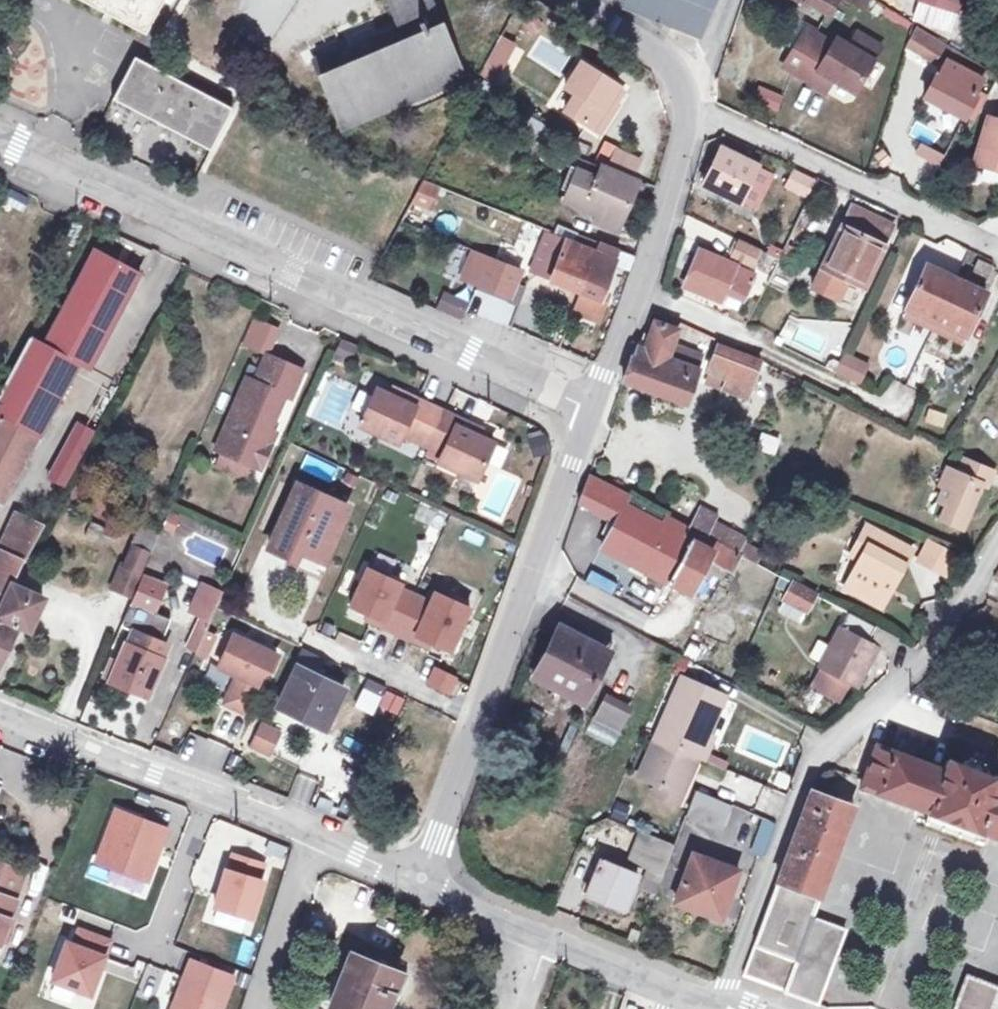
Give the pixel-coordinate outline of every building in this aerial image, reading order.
[(147,35),(165,0),(81,0),(147,35)] [(423,35),(339,72),(321,80),(341,127),(406,100),(462,76),(463,75),(435,8),(433,8),(430,0),(388,0),(398,24),(414,17),(423,35)] [(627,2),(641,8),(640,10),(700,34),(710,12),(715,0),(628,0),(627,2)] [(807,5),(808,2),(828,14),(829,14),(838,0),(798,0),(807,5)] [(958,15),(963,0),(918,0),(918,2),(958,15)] [(535,15),(525,21),(531,32),(542,26),(535,15)] [(940,76),(938,75),(925,97),(965,119),(977,96),(975,95),(984,80),(948,60),(954,48),(918,26),(907,47),(945,68),(940,76)] [(813,81),(821,66),(804,56),(817,33),(809,28),(787,67),(795,71),(813,81)] [(855,93),(883,47),(859,33),(851,46),(838,38),(835,44),(817,33),(804,56),(821,66),(813,81),(811,84),(826,93),(834,80),(855,93)] [(501,39),(487,66),(501,74),(516,46),(501,39)] [(538,39),(529,62),(561,74),(570,51),(538,39)] [(954,48),(948,60),(984,80),(990,70),(967,56),(954,48)] [(321,80),(339,72),(331,53),(312,61),(321,80)] [(234,108),(136,57),(113,99),(212,151),(234,108)] [(582,63),(566,88),(577,95),(567,110),(602,133),(612,115),(605,110),(613,98),(620,86),(582,63)] [(487,66),(480,78),(494,86),(501,74),(487,66)] [(490,95),(494,86),(480,78),(467,102),(481,110),(490,95)] [(785,97),(760,88),(755,102),(779,111),(785,97)] [(554,149),(562,133),(490,95),(481,110),(554,149)] [(985,122),(974,168),(997,174),(997,125),(985,122)] [(722,148),(704,185),(741,202),(759,166),(722,148)] [(632,179),(640,162),(618,151),(609,168),(632,179)] [(632,179),(582,157),(576,170),(572,179),(571,181),(573,183),(566,199),(598,213),(594,222),(617,232),(622,221),(629,204),(635,206),(645,184),(632,179)] [(806,195),(813,181),(795,173),(788,186),(806,195)] [(442,189),(425,182),(413,204),(430,211),(442,189)] [(622,221),(628,224),(635,206),(629,204),(622,221)] [(878,223),(880,217),(853,204),(851,210),(878,223)] [(866,287),(895,224),(880,217),(878,223),(851,210),(814,288),(838,299),(845,285),(848,279),(866,287)] [(539,275),(580,291),(599,243),(592,241),(579,235),(576,242),(547,231),(534,264),(542,267),(539,275)] [(771,271),(777,258),(738,240),(731,256),(762,272),(764,268),(771,271)] [(573,310),(599,321),(606,301),(601,299),(617,260),(616,260),(619,251),(599,243),(580,291),(573,310)] [(503,261),(507,251),(498,248),(494,258),(503,261)] [(91,370),(142,275),(95,249),(44,345),(78,363),(91,370)] [(522,268),(521,268),(503,261),(494,258),(475,250),(464,278),(511,296),(522,268)] [(755,273),(700,250),(685,286),(721,301),(728,284),(747,293),(755,273)] [(521,268),(525,259),(507,251),(503,261),(521,268)] [(987,277),(992,267),(979,262),(975,271),(987,277)] [(937,322),(957,279),(928,265),(907,308),(904,316),(934,329),(937,322)] [(966,336),(987,293),(957,279),(937,322),(934,329),(963,343),(966,336)] [(448,290),(441,305),(464,315),(471,301),(448,290)] [(663,369),(673,343),(678,330),(659,324),(654,337),(650,349),(642,347),(638,345),(634,358),(633,357),(624,381),(646,388),(655,367),(663,369)] [(642,347),(650,349),(654,337),(647,335),(642,347)] [(30,337),(5,383),(0,393),(0,501),(3,502),(53,408),(78,363),(44,345),(30,337)] [(688,402),(705,354),(673,343),(663,369),(655,367),(646,388),(651,390),(688,402)] [(731,360),(735,351),(719,345),(709,372),(711,373),(726,378),(733,361),(731,360)] [(253,460),(264,465),(275,440),(268,436),(272,427),(287,391),(294,394),(305,367),(268,351),(257,377),(248,374),(218,445),(225,448),(253,460)] [(761,361),(753,358),(735,351),(731,360),(733,361),(726,378),(723,388),(748,398),(758,370),(761,362),(761,361)] [(870,365),(845,354),(836,372),(861,383),(870,365)] [(723,388),(726,378),(711,373),(707,382),(723,388)] [(425,410),(376,388),(360,425),(398,443),(402,433),(429,445),(444,410),(428,403),(425,410)] [(460,418),(444,410),(429,445),(443,452),(439,461),(477,478),(494,441),(457,424),(460,418)] [(49,478),(64,487),(95,430),(79,422),(49,478)] [(272,427),(268,436),(275,440),(279,430),(272,427)] [(546,430),(531,435),(537,452),(551,448),(546,430)] [(774,454),(780,440),(764,434),(759,448),(774,454)] [(253,460),(225,448),(219,461),(247,473),(253,460)] [(987,487),(994,472),(981,467),(965,460),(959,474),(948,469),(941,486),(945,488),(939,502),(947,505),(941,520),(962,529),(981,485),(987,487)] [(667,516),(666,517),(631,498),(631,497),(590,476),(580,502),(617,520),(602,548),(668,583),(695,531),(690,528),(672,519),(667,516)] [(349,507),(299,485),(270,548),(290,557),(294,548),(324,562),(349,507)] [(714,524),(719,516),(701,507),(690,528),(695,531),(707,537),(714,524)] [(12,585),(22,562),(25,563),(44,526),(17,513),(0,550),(0,610),(6,598),(13,585),(12,585)] [(87,535),(111,542),(115,529),(92,521),(87,535)] [(153,553),(161,533),(141,524),(132,544),(135,545),(127,563),(123,561),(113,585),(133,593),(150,552),(153,553)] [(731,550),(738,537),(714,524),(707,537),(731,550)] [(847,590),(882,607),(912,550),(868,527),(860,543),(869,547),(861,562),(847,590)] [(740,555),(731,550),(707,537),(695,531),(668,583),(691,595),(704,569),(709,561),(727,570),(731,572),(740,555)] [(219,568),(227,547),(190,533),(182,553),(219,568)] [(740,555),(745,545),(741,543),(743,539),(738,537),(731,550),(740,555)] [(946,575),(956,556),(929,542),(919,561),(946,575)] [(757,563),(763,552),(746,543),(745,545),(740,555),(757,563)] [(861,562),(869,547),(860,543),(852,558),(861,562)] [(723,580),(727,570),(709,561),(704,569),(723,580)] [(400,634),(417,595),(402,588),(404,583),(370,568),(353,607),(386,621),(384,627),(400,634)] [(154,612),(165,586),(144,577),(122,627),(134,632),(157,642),(159,637),(164,639),(172,620),(154,612)] [(806,612),(815,595),(794,584),(785,601),(806,612)] [(44,599),(13,585),(6,598),(0,610),(0,665),(19,625),(21,626),(34,621),(44,599)] [(417,595),(400,634),(417,642),(419,636),(436,644),(454,652),(473,608),(437,592),(433,602),(417,595)] [(370,614),(367,619),(384,627),(386,621),(370,614)] [(203,617),(189,648),(198,652),(212,621),(203,617)] [(890,655),(899,640),(877,628),(868,643),(841,628),(831,647),(820,667),(822,668),(850,683),(858,687),(869,666),(878,648),(890,655)] [(583,701),(608,654),(586,643),(561,629),(537,676),(583,701)] [(167,646),(162,644),(164,639),(159,637),(157,642),(134,633),(129,645),(127,644),(110,682),(148,698),(164,660),(162,658),(167,646)] [(279,656),(236,635),(221,665),(239,675),(226,702),(245,711),(265,669),(271,671),(279,656)] [(419,636),(417,642),(433,649),(436,644),(419,636)] [(296,666),(299,668),(316,676),(323,659),(304,650),(296,666)] [(325,729),(344,689),(316,676),(299,668),(282,704),(306,715),(304,719),(325,729)] [(850,683),(822,668),(812,687),(840,701),(850,683)] [(459,680),(443,673),(436,689),(452,696),(459,680)] [(709,732),(725,696),(683,678),(657,740),(698,757),(709,732)] [(370,683),(364,698),(380,705),(387,692),(370,683)] [(628,713),(606,702),(598,718),(620,728),(628,713)] [(304,719),(306,715),(282,704),(280,707),(304,719)] [(282,736),(264,728),(253,750),(271,759),(282,736)] [(698,757),(704,760),(715,735),(709,732),(698,757)] [(682,794),(698,757),(657,740),(641,777),(660,785),(682,794)] [(991,771),(987,764),(976,760),(969,763),(968,767),(950,761),(946,770),(878,744),(862,787),(943,817),(982,832),(997,838),(997,789),(996,788),(997,783),(997,779),(989,775),(991,771)] [(508,777),(495,772),(489,787),(502,792),(508,777)] [(678,804),(682,794),(660,785),(656,794),(678,804)] [(722,831),(732,805),(697,790),(687,815),(722,831)] [(812,790),(778,883),(779,883),(821,898),(855,806),(812,790)] [(168,829),(117,809),(98,861),(149,880),(168,829)] [(977,846),(982,832),(943,817),(938,831),(977,846)] [(766,856),(777,824),(764,818),(755,847),(758,848),(758,853),(760,854),(766,856)] [(661,883),(675,846),(641,832),(629,862),(648,870),(645,877),(661,883)] [(722,916),(740,871),(694,853),(675,902),(696,909),(697,906),(722,916)] [(264,864),(234,855),(229,871),(227,870),(215,907),(252,919),(264,882),(259,880),(264,864)] [(639,875),(602,860),(587,895),(624,911),(639,875)] [(0,864),(0,944),(1,944),(18,900),(14,899),(23,873),(0,864)] [(828,979),(846,930),(813,918),(821,898),(779,883),(778,883),(775,890),(791,896),(770,950),(798,960),(799,961),(796,968),(828,979)] [(791,896),(775,890),(741,979),(817,1006),(828,979),(796,968),(799,961),(798,960),(770,950),(791,896)] [(75,946),(67,943),(53,981),(91,994),(110,942),(80,931),(75,946)] [(351,953),(334,997),(329,1008),(331,1008),(388,1008),(402,974),(351,953)] [(192,965),(174,1008),(223,1008),(234,981),(192,965)] [(997,994),(997,986),(967,975),(955,1008),(992,1008),(997,994)] [(491,995),(481,992),(476,1006),(485,1008),(486,1008),(491,995)] [(334,997),(325,994),(320,1005),(329,1008),(334,997)]
